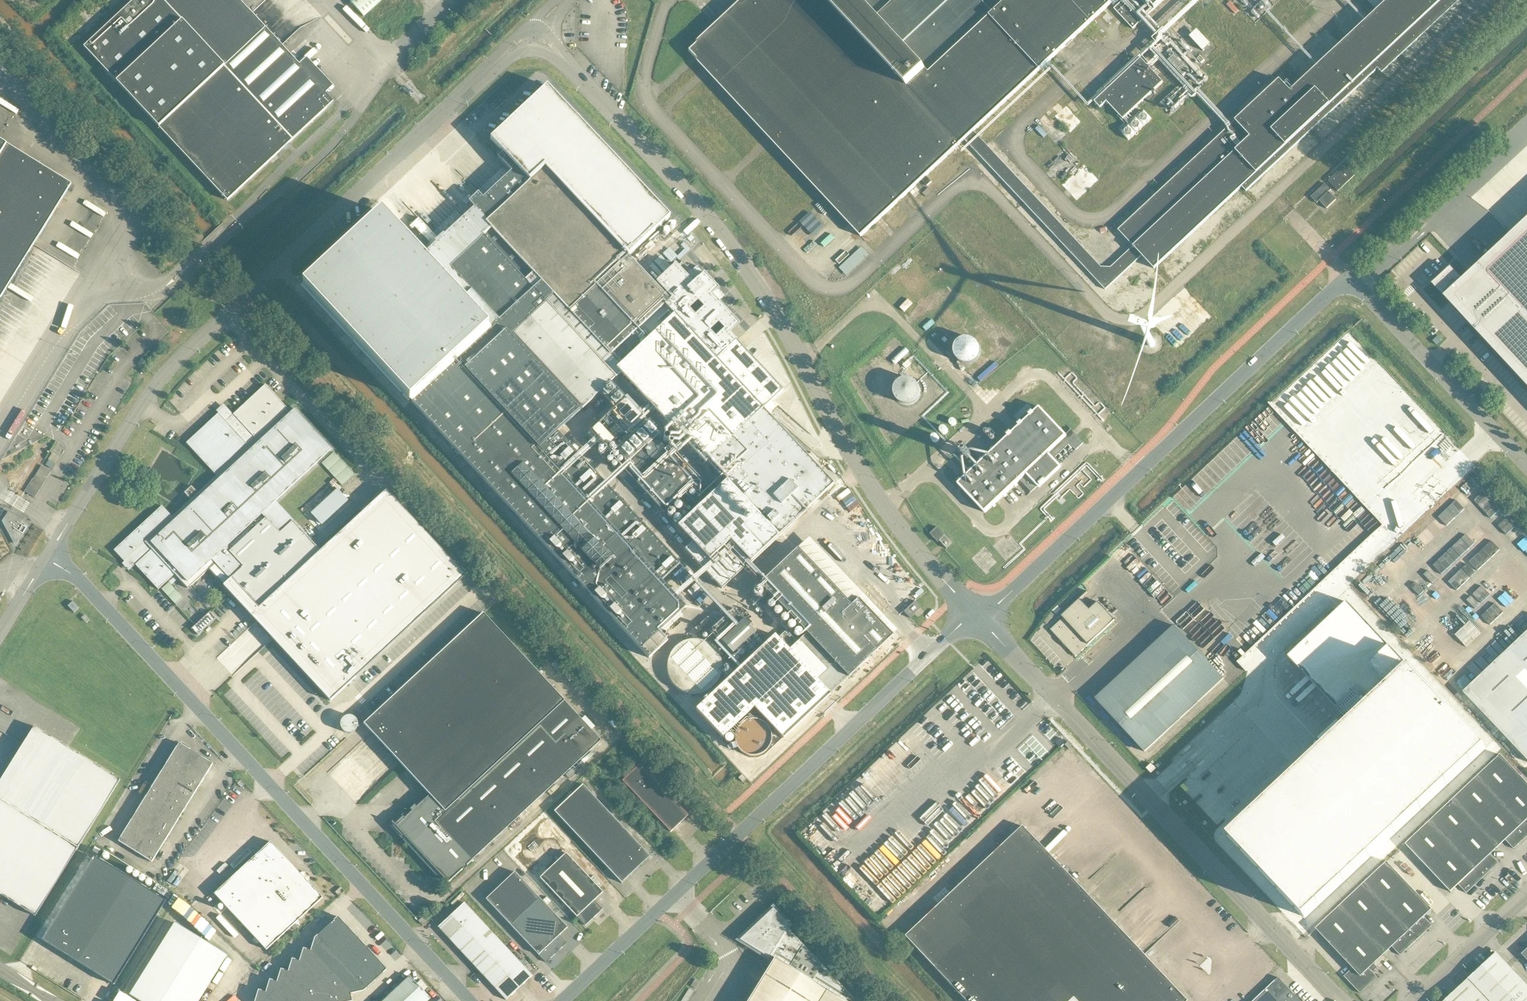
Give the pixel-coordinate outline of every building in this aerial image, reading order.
[(227,200),(334,101),(240,0),(134,0),(84,46),(227,200)] [(723,19),(709,31),(688,51),(861,236),(922,180),(927,186),(932,181),(926,176),(965,140),(974,131),(1104,10),(1106,8),(1115,0),(1007,0),(994,12),(993,13),(982,0),(742,0),(723,19)] [(1291,91),(1280,79),(1118,230),(1133,246),(1111,267),(1101,267),(974,131),(965,140),(1105,290),(1106,289),(1142,255),(1154,269),(1242,187),(1246,191),(1378,68),(1382,73),(1460,0),(1388,0),(1291,91)] [(1122,1),(1114,8),(1133,29),(1164,0),(1122,0),(1122,1)] [(1206,52),(1217,43),(1204,29),(1193,38),(1206,52)] [(1141,58),(1095,102),(1100,108),(1107,102),(1123,119),(1163,82),(1141,58)] [(499,320),(411,401),(641,649),(659,632),(686,607),(661,581),(680,564),(557,432),(624,370),(709,461),(707,462),(715,471),(709,476),(715,483),(722,477),(722,478),(723,477),(726,480),(741,496),(796,445),(769,415),(778,405),(773,400),(783,391),(736,341),(710,365),(668,321),(650,338),(640,328),(658,311),(670,300),(669,300),(628,256),(670,217),(547,85),(490,138),(503,153),(498,158),(511,172),(483,198),(478,193),(469,201),(474,207),(477,210),(478,211),(476,212),(492,229),(450,267),(499,320)] [(502,95),(491,105),(495,110),(506,100),(502,95)] [(1066,106),(1055,116),(1070,133),(1081,122),(1066,106)] [(72,184),(0,140),(0,300),(72,184)] [(1362,169),(1352,159),(1328,181),(1338,191),(1345,185),(1362,169)] [(1084,164),(1062,185),(1077,201),(1099,180),(1084,164)] [(1317,203),(1319,201),(1327,209),(1336,200),(1329,192),(1331,189),(1325,183),(1311,197),(1317,203)] [(381,211),(303,284),(411,401),(499,320),(450,267),(492,229),(476,212),(478,211),(477,210),(474,207),(427,251),(420,244),(415,248),(381,211)] [(1431,284),(1526,387),(1526,219),(1463,279),(1450,266),(1431,284)] [(93,238),(96,233),(75,221),(72,226),(93,238)] [(849,275),(872,254),(864,246),(842,267),(849,275)] [(683,261),(678,266),(685,273),(690,269),(685,264),(683,261)] [(658,311),(640,328),(650,338),(668,321),(710,365),(736,341),(729,333),(739,324),(719,302),(715,299),(722,292),(697,266),(692,270),(690,269),(685,274),(675,264),(656,282),(671,298),(669,300),(670,300),(658,311)] [(217,292),(213,296),(216,300),(221,296),(217,292)] [(1438,335),(1433,341),(1436,344),(1442,339),(1438,335)] [(918,402),(920,400),(921,397),(922,395),(922,392),(921,389),(920,386),(919,384),(917,382),(915,380),(912,379),(909,378),(907,378),(904,378),(901,379),(899,381),(897,383),(895,385),(894,388),(893,390),(893,393),(893,396),(894,399),(896,401),(898,403),(900,405),(903,406),(905,407),(908,407),(911,406),(914,405),(916,404),(918,402)] [(162,506),(114,550),(124,562),(129,557),(136,564),(135,565),(158,589),(174,574),(187,588),(188,588),(208,569),(224,585),(223,585),(223,586),(224,586),(240,603),(248,612),(247,611),(248,610),(248,609),(254,604),(258,609),(321,551),(293,521),(294,521),(276,501),(331,450),(331,449),(295,410),(294,410),(291,412),(288,410),(289,410),(265,385),(233,414),(234,415),(230,418),(230,417),(229,418),(230,418),(226,422),(219,413),(186,443),(217,476),(198,493),(192,486),(184,493),(191,500),(172,517),(162,506)] [(625,399),(591,431),(612,453),(617,447),(630,460),(622,468),(637,484),(664,513),(700,479),(673,450),(655,466),(641,450),(658,434),(625,399)] [(985,513),(1020,480),(1031,492),(1027,495),(1027,496),(1039,484),(1040,485),(1046,480),(1045,479),(1084,443),(1071,429),(1066,434),(1040,407),(957,484),(985,513)] [(947,433),(948,432),(949,431),(949,430),(948,429),(948,428),(947,427),(946,427),(946,426),(945,426),(944,426),(943,426),(942,426),(942,427),(941,427),(941,428),(940,429),(940,430),(940,431),(940,432),(941,433),(942,434),(943,434),(944,435),(945,435),(945,434),(946,434),(947,434),(947,433)] [(939,442),(939,441),(939,440),(940,439),(940,438),(939,437),(939,436),(938,436),(938,435),(937,435),(936,434),(935,434),(934,435),(933,435),(932,436),(932,437),(931,437),(931,438),(931,439),(931,440),(932,441),(933,442),(934,443),(935,443),(936,443),(937,443),(938,442),(939,442)] [(712,494),(678,526),(678,527),(679,526),(680,527),(685,533),(684,534),(685,534),(686,534),(693,541),(685,549),(722,589),(777,537),(833,484),(796,445),(741,496),(726,480),(712,494)] [(620,466),(615,471),(632,489),(637,484),(622,468),(620,466)] [(342,488),(316,513),(327,524),(353,500),(342,488)] [(247,611),(248,612),(251,615),(330,700),(330,701),(331,701),(356,677),(465,576),(386,490),(321,551),(258,609),(254,604),(248,609),(248,610),(247,611)] [(1510,535),(1522,524),(1500,500),(1489,511),(1510,535)] [(9,512),(7,516),(5,518),(3,521),(15,544),(22,533),(23,534),(27,528),(20,523),(22,520),(9,512)] [(939,541),(945,547),(946,549),(952,543),(937,527),(930,534),(933,537),(934,539),(938,543),(939,541)] [(841,614),(787,558),(759,584),(795,622),(806,633),(797,642),(786,630),(779,637),(832,692),(848,677),(893,635),(858,598),(841,614)] [(1443,575),(1452,567),(1444,558),(1435,566),(1443,575)] [(169,582),(161,589),(175,604),(183,597),(171,585),(169,582)] [(79,608),(73,601),(70,604),(68,606),(74,613),(79,608)] [(914,613),(921,607),(915,601),(903,611),(910,618),(914,613)] [(1063,617),(1050,629),(1076,656),(1115,620),(1098,602),(1090,609),(1076,622),(1066,612),(1062,616),(1063,617)] [(1400,676),(1229,836),(1305,917),(1485,748),(1410,667),(1409,668),(1348,602),(1289,657),(1297,666),(1339,711),(1348,721),(1398,675),(1400,676)] [(709,631),(731,655),(756,632),(733,608),(709,631)] [(210,611),(191,629),(192,629),(198,635),(216,618),(210,612),(210,611)] [(402,837),(404,835),(449,884),(450,883),(449,882),(463,869),(464,870),(468,866),(467,865),(472,861),(471,860),(601,740),(483,613),(363,724),(429,795),(417,807),(415,805),(410,809),(412,811),(404,818),(403,817),(393,826),(402,837)] [(1175,625),(1096,698),(1145,752),(1224,679),(1175,625)] [(243,662),(250,656),(245,650),(249,646),(243,640),(249,635),(246,632),(219,657),(225,664),(236,655),(243,662)] [(1463,692),(1526,759),(1526,632),(1463,692)] [(783,739),(832,692),(779,637),(776,633),(696,709),(722,737),(754,707),(783,739)] [(715,685),(718,681),(720,676),(722,671),(722,665),(721,660),(719,655),(716,650),(713,646),(708,643),(704,641),(698,639),(693,639),(688,640),(683,642),(678,645),(674,648),(671,653),(668,658),(667,663),(667,668),(668,673),(670,679),(672,683),(676,687),(680,690),(685,693),(690,694),(696,694),(701,693),(706,691),(711,689),(715,685)] [(365,704),(354,714),(362,722),(373,712),(365,704)] [(2,895),(35,916),(120,780),(35,726),(0,782),(0,898),(2,895)] [(188,766),(196,753),(179,743),(172,755),(188,766)] [(188,766),(205,776),(213,764),(196,753),(188,766)] [(188,766),(172,755),(164,767),(181,778),(188,766)] [(1477,777),(1526,830),(1526,783),(1501,755),(1477,777)] [(1151,763),(1147,768),(1151,773),(1156,768),(1151,763)] [(622,781),(671,832),(688,815),(640,764),(622,781)] [(181,778),(197,788),(205,776),(188,766),(181,778)] [(181,778),(164,767),(156,780),(173,790),(181,778)] [(1526,836),(1526,830),(1477,777),(1453,799),(1498,847),(1506,840),(1514,849),(1526,836)] [(173,790),(190,801),(197,788),(181,778),(173,790)] [(173,790),(156,780),(149,792),(165,802),(173,790)] [(650,856),(583,785),(554,811),(621,883),(650,856)] [(165,802),(182,813),(190,801),(173,790),(165,802)] [(165,802),(149,792),(141,804),(158,815),(165,802)] [(1490,854),(1498,847),(1453,799),(1429,822),(1483,878),(1499,863),(1490,854)] [(158,815),(175,825),(182,813),(165,802),(158,815)] [(158,815),(141,804),(134,816),(150,827),(158,815)] [(150,827),(167,837),(175,825),(158,815),(150,827)] [(150,827),(134,816),(126,829),(143,839),(150,827)] [(1467,893),(1483,878),(1429,822),(1406,844),(1451,892),(1458,884),(1467,893)] [(1187,1000),(1021,826),(904,936),(966,1000),(1186,1000),(1187,1000)] [(143,839),(159,849),(167,837),(150,827),(143,839)] [(118,841),(135,852),(143,839),(126,829),(118,841)] [(143,839),(135,852),(152,862),(159,849),(143,839)] [(270,841),(214,894),(266,950),(323,898),(270,841)] [(594,900),(603,892),(566,853),(540,878),(585,926),(602,909),(594,900)] [(166,901),(94,857),(42,940),(114,985),(166,901)] [(1387,861),(1352,894),(1316,929),(1353,968),(1344,976),(1360,993),(1377,977),(1369,968),(1392,947),(1400,955),(1432,925),(1424,916),(1432,909),(1387,861)] [(486,899),(510,925),(539,898),(515,872),(486,899)] [(341,887),(335,892),(339,896),(344,891),(345,891),(341,887)] [(174,910),(186,917),(193,906),(181,898),(174,910)] [(510,925),(538,955),(546,963),(563,947),(562,945),(563,944),(563,941),(562,940),(563,939),(560,935),(568,927),(539,898),(510,925)] [(438,927),(458,948),(485,924),(464,902),(438,927)] [(770,955),(774,958),(767,970),(747,1000),(846,1000),(849,995),(853,998),(787,928),(789,925),(773,908),(771,910),(739,940),(768,958),(770,955)] [(338,916),(315,938),(311,951),(304,948),(300,961),(292,959),(289,971),(281,969),(277,982),(270,980),(266,992),(259,990),(256,1000),(352,1000),(353,1000),(351,993),(364,991),(387,969),(338,916)] [(139,1000),(199,1000),(227,956),(175,923),(130,995),(139,1000)] [(458,948),(479,971),(505,946),(485,924),(458,948)] [(532,975),(505,946),(479,971),(506,1000),(532,975)] [(1496,952),(1445,1000),(1526,1000),(1526,985),(1496,952)] [(383,1000),(427,1000),(430,998),(412,978),(410,976),(383,1000)] [(1253,1000),(1290,1000),(1286,996),(1290,992),(1278,979),(1279,978),(1278,977),(1253,1000)] [(695,979),(691,986),(695,988),(699,982),(695,979)] [(694,991),(689,989),(682,1000),(687,1000),(694,991)]
